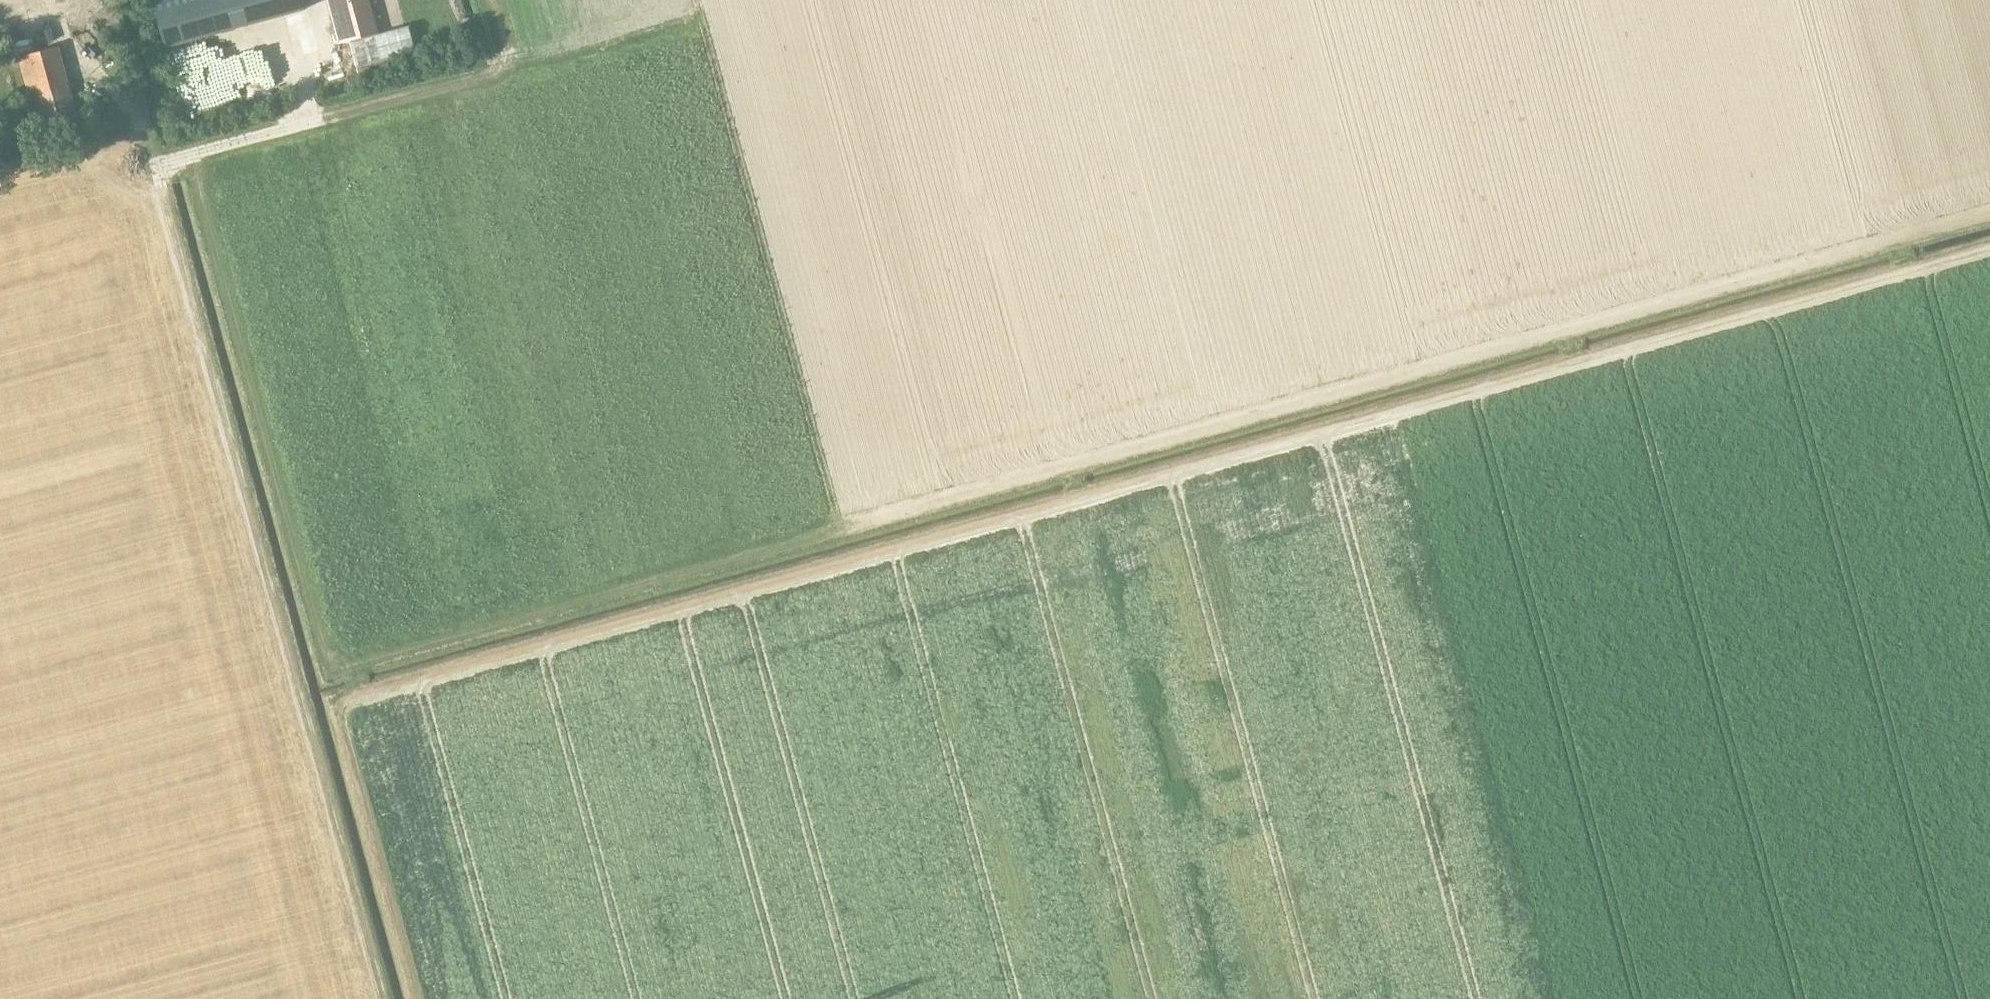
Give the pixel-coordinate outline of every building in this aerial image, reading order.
[(304,0),(153,0),(165,46),(306,8),(304,0)] [(338,44),(349,41),(357,67),(415,52),(408,26),(377,34),(368,0),(326,0),(338,44)] [(30,105),(71,94),(58,47),(17,58),(30,105)]
